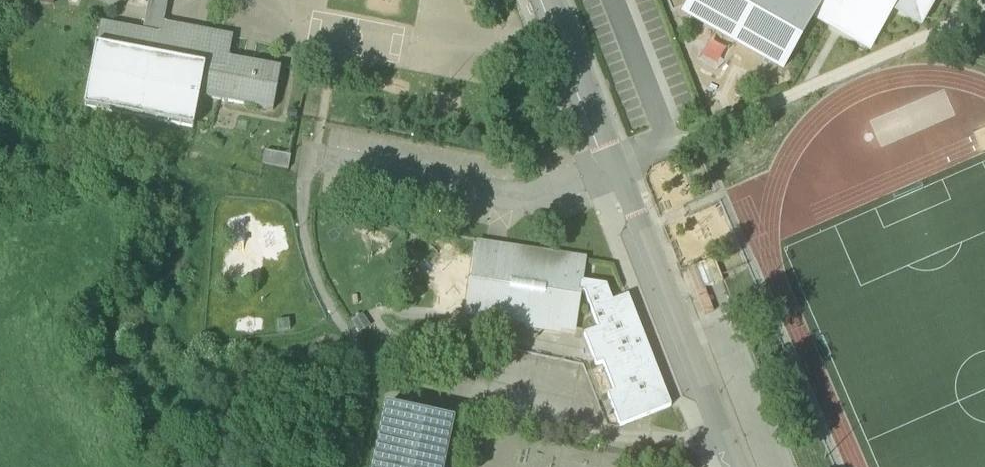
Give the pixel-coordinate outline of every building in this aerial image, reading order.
[(685,14),(783,70),(814,16),(832,26),(839,13),(878,35),(893,9),(919,24),(933,0),(693,0),(685,14)] [(159,35),(100,24),(96,47),(205,68),(203,79),(228,83),(224,102),(273,111),(281,69),(228,59),(233,37),(161,23),(159,35)] [(96,47),(84,109),(194,130),(203,79),(205,68),(96,47)] [(291,157),(265,152),(263,166),(288,171),(291,157)] [(606,286),(580,282),(584,260),(558,256),(558,255),(556,255),(555,260),(506,252),(507,247),(505,247),(505,249),(479,245),(474,275),(469,309),(468,316),(495,320),(494,323),(514,325),(514,322),(527,324),(527,327),(546,330),(546,327),(573,331),(574,324),(575,324),(580,293),(585,293),(599,329),(584,335),(596,366),(603,364),(614,393),(608,395),(620,427),(671,406),(629,296),(613,302),(606,286)] [(385,409),(373,466),(438,466),(416,462),(426,417),(385,409)]
